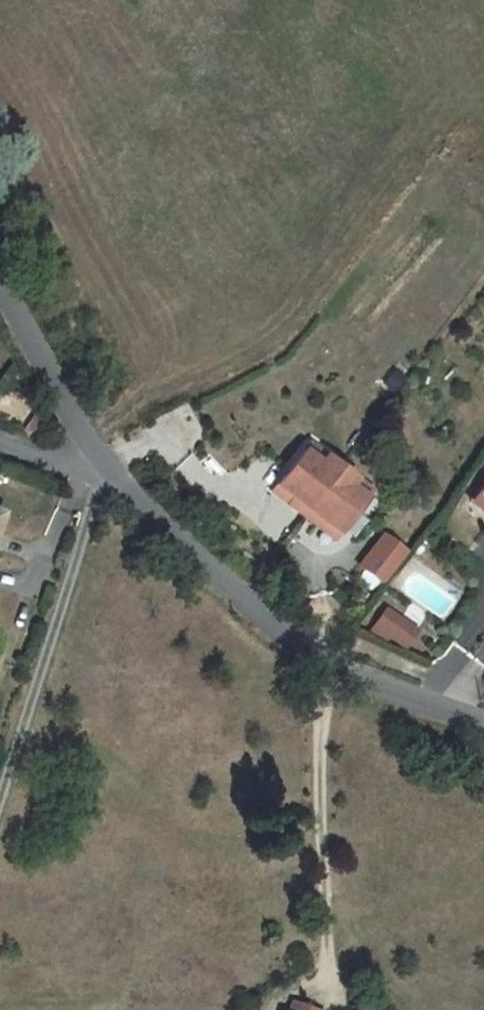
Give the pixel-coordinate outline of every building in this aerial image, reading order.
[(308,443),(302,451),(319,463),(325,456),(308,443)] [(302,451),(276,485),(293,498),(288,504),(303,515),(339,467),(325,456),(319,463),(302,451)] [(339,467),(303,515),(318,526),(322,520),(339,533),(365,498),(348,486),(354,479),(339,467)] [(370,492),(354,479),(348,486),(365,498),(370,492)] [(276,485),(272,491),(288,504),(293,498),(276,485)] [(477,494),(471,502),(483,512),(483,500),(477,494)] [(322,520),(318,526),(334,539),(339,533),(322,520)] [(377,587),(404,552),(378,532),(351,567),(377,587)] [(366,627),(401,650),(415,628),(381,605),(366,627)] [(292,1001),(289,1009),(317,1009),(292,1001)]
